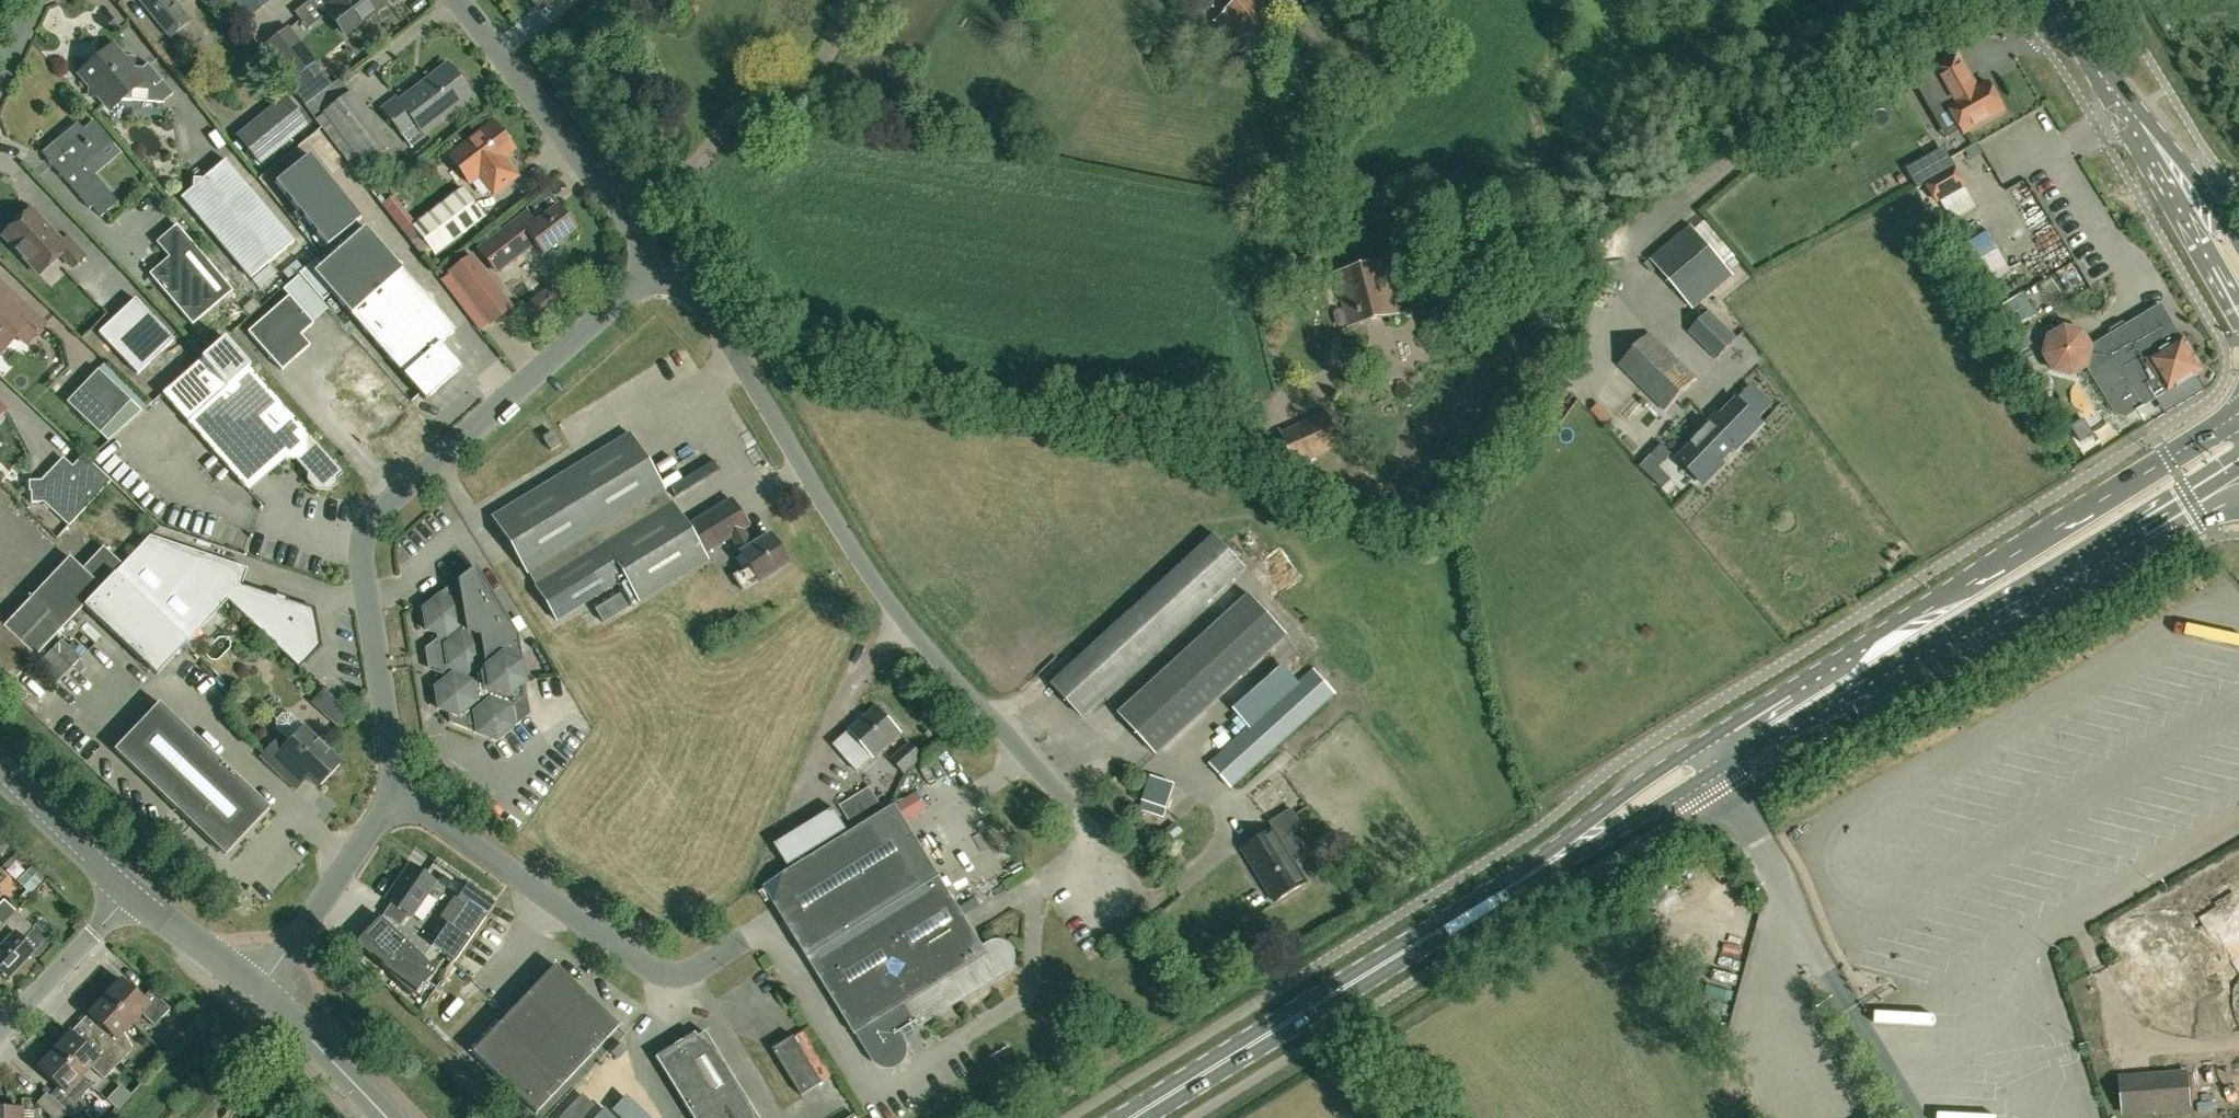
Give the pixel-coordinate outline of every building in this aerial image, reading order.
[(176,3),(173,0),(139,0),(169,37),(189,20),(176,3)] [(247,17),(268,0),(234,0),(246,15),(246,16),(247,17)] [(331,9),(328,11),(329,13),(345,34),(347,33),(346,33),(382,5),(383,5),(384,5),(380,0),(325,0),(331,9)] [(1229,9),(1222,14),(1223,15),(1215,21),(1241,53),(1248,47),(1249,48),(1280,24),(1261,0),(1226,0),(1229,9)] [(268,44),(293,77),(313,62),(287,29),(268,44)] [(91,63),(79,73),(90,86),(89,96),(98,96),(109,109),(121,99),(131,100),(131,90),(133,89),(147,91),(146,101),(162,102),(173,93),(148,63),(142,68),(132,67),(113,44),(101,55),(91,54),(91,63)] [(1964,133),(2004,111),(1989,83),(1978,89),(1958,53),(1913,78),(1929,108),(1944,99),(1964,133)] [(425,136),(422,132),(470,94),(447,64),(398,101),(402,106),(388,116),(411,146),(425,136)] [(364,164),(391,142),(352,91),(324,112),(364,164)] [(285,98),(237,136),(259,163),(307,125),(285,98)] [(101,216),(118,202),(84,163),(110,140),(93,120),(83,129),(77,122),(41,152),(89,208),(92,206),(101,216)] [(469,182),(477,176),(479,175),(493,193),(516,176),(501,157),(512,149),(492,123),(457,150),(449,156),(469,182)] [(1967,151),(1971,160),(1983,154),(1978,145),(1967,151)] [(274,182),(326,246),(361,218),(309,154),(274,182)] [(1916,188),(1935,177),(1924,159),(1906,169),(1916,188)] [(251,278),(271,261),(294,241),(224,160),(181,197),(251,278)] [(1926,182),(1937,201),(1964,186),(1953,167),(1926,182)] [(485,217),(462,188),(412,226),(434,255),(485,217)] [(496,272),(510,261),(534,243),(543,254),(574,229),(557,207),(535,224),(527,212),(479,249),(496,272)] [(72,267),(78,261),(85,254),(67,235),(61,241),(30,209),(3,235),(39,273),(60,254),(72,267)] [(1705,222),(1696,229),(1726,264),(1734,257),(1705,222)] [(1733,274),(1729,269),(1691,224),(1651,258),(1693,308),(1733,274)] [(365,226),(313,272),(426,400),(461,368),(440,344),(455,330),(365,226)] [(167,261),(150,275),(192,324),(232,290),(207,261),(190,241),(180,229),(161,245),(171,257),(167,261)] [(512,307),(476,261),(471,254),(448,272),(489,326),(512,307)] [(1399,312),(1386,261),(1386,260),(1340,272),(1352,323),(1399,312)] [(313,324),(312,322),(326,309),(297,276),(283,289),(289,296),(248,332),(281,370),(309,345),(300,335),(313,324)] [(552,284),(525,305),(530,312),(536,321),(564,300),(552,284)] [(1997,309),(2010,331),(2037,315),(2023,292),(1997,309)] [(135,298),(98,333),(137,374),(174,339),(135,298)] [(6,347),(17,335),(26,344),(45,324),(23,303),(13,313),(0,301),(0,341),(6,347)] [(2184,337),(2183,338),(2162,304),(2129,324),(2131,327),(2114,337),(2112,334),(2093,345),(2084,330),(2066,325),(2050,334),(2045,353),(2055,369),(2073,373),(2088,364),(2118,413),(2127,416),(2156,398),(2157,399),(2197,374),(2200,364),(2184,337)] [(1717,357),(1737,337),(1709,311),(1689,331),(1717,357)] [(1650,333),(1619,365),(1666,410),(1697,378),(1650,333)] [(2033,347),(2027,335),(2015,342),(2022,353),(2033,347)] [(343,473),(248,366),(224,338),(161,393),(186,421),(245,488),(284,455),(297,455),(312,472),(311,479),(317,485),(328,486),(343,473)] [(98,369),(66,402),(99,433),(131,400),(98,369)] [(1729,438),(1744,423),(1726,405),(1700,431),(1703,434),(1680,458),(1705,483),(1718,469),(1715,466),(1735,445),(1729,438)] [(1284,432),(1297,463),(1341,444),(1328,413),(1284,432)] [(2084,419),(2071,426),(2081,442),(2093,435),(2084,419)] [(552,431),(542,437),(551,450),(560,444),(552,431)] [(557,621),(625,579),(639,601),(707,559),(704,553),(731,537),(740,553),(748,566),(733,575),(742,590),(757,581),(758,581),(787,563),(770,535),(752,546),(742,530),(748,527),(730,499),(687,525),(672,503),(671,503),(663,490),(664,490),(629,433),(492,516),(527,573),(529,572),(537,585),(535,586),(557,621)] [(1662,444),(1655,451),(1665,460),(1672,454),(1662,444)] [(68,526),(100,492),(111,481),(84,455),(61,479),(53,471),(42,483),(31,483),(31,503),(43,503),(68,526)] [(1054,681),(1084,714),(1248,566),(1218,533),(1054,681)] [(123,565),(83,605),(157,675),(227,600),(299,668),(320,645),(313,609),(242,585),(247,568),(150,536),(123,565)] [(5,689),(83,605),(123,565),(103,547),(82,569),(69,557),(4,626),(0,623),(0,684),(5,689)] [(475,567),(422,608),(426,630),(436,633),(437,641),(432,645),(433,649),(430,651),(432,665),(436,666),(436,670),(442,672),(443,680),(435,687),(438,708),(448,712),(449,722),(497,740),(530,714),(525,683),(517,635),(475,567)] [(595,610),(603,623),(628,608),(619,595),(595,610)] [(1287,635),(1250,595),(1120,714),(1157,754),(1287,635)] [(740,611),(727,619),(733,628),(746,620),(740,611)] [(78,658),(59,641),(51,650),(70,667),(78,658)] [(42,659),(61,677),(70,667),(51,650),(42,659)] [(34,668),(53,686),(61,677),(42,659),(34,668)] [(1210,762),(1230,785),(1335,693),(1315,670),(1210,762)] [(159,702),(114,749),(225,855),(270,807),(159,702)] [(902,733),(878,706),(850,730),(874,758),(902,733)] [(313,737),(303,728),(305,727),(290,713),(282,713),(276,719),(276,728),(291,741),(285,747),(277,739),(264,753),(262,755),(288,780),(298,769),(315,785),(338,761),(318,742),(313,737)] [(317,733),(313,737),(318,742),(322,738),(317,733)] [(256,750),(262,755),(264,753),(258,747),(256,750)] [(883,809),(870,788),(840,805),(853,827),(883,809)] [(983,946),(941,877),(896,804),(764,886),(855,1035),(859,1032),(876,1059),(877,1061),(878,1062),(881,1064),(883,1065),(887,1066),(890,1066),(892,1066),(895,1065),(897,1064),(899,1063),(901,1061),(902,1059),(904,1057),(904,1054),(905,1052),(905,1050),(905,1047),(904,1045),(904,1044),(903,1042),(898,1034),(918,1022),(921,1026),(1003,975),(1009,971),(1014,966),(1015,964),(1016,961),(1017,960),(1017,958),(1017,955),(1017,954),(1016,952),(1015,949),(1014,948),(1013,947),(1011,944),(1009,943),(1007,941),(1004,940),(1002,940),(1000,939),(997,940),(994,941),(989,943),(983,946)] [(848,830),(834,808),(774,845),(788,867),(848,830)] [(1174,823),(1166,830),(1174,839),(1182,832),(1174,823)] [(1292,836),(1283,842),(1275,829),(1243,849),(1276,901),(1307,881),(1296,862),(1305,857),(1292,836)] [(435,882),(410,864),(386,899),(392,903),(384,914),(400,925),(407,914),(411,916),(435,882)] [(46,880),(33,868),(21,881),(33,893),(46,880)] [(0,909),(0,928),(4,924),(16,911),(6,902),(0,909)] [(34,928),(16,911),(4,924),(0,928),(0,940),(4,943),(0,947),(0,970),(8,978),(31,954),(34,956),(38,956),(47,947),(47,943),(45,941),(47,938),(35,927),(34,928)] [(436,970),(380,917),(356,942),(411,996),(436,970)] [(455,962),(471,939),(447,923),(431,945),(455,962)] [(554,965),(471,1052),(536,1113),(619,1026),(554,965)] [(154,1026),(161,1018),(171,1008),(151,989),(142,999),(121,979),(104,996),(133,1023),(142,1014),(154,1026)] [(124,1033),(133,1023),(104,996),(88,1013),(109,1033),(100,1043),(120,1062),(129,1052),(129,1051),(132,1048),(124,1033)] [(185,1025),(184,1033),(185,1034),(194,1025),(189,1021),(185,1025)] [(194,1025),(186,1034),(190,1038),(191,1036),(198,1029),(194,1025)] [(120,1062),(100,1043),(91,1052),(70,1032),(54,1049),(82,1076),(91,1067),(104,1079),(120,1062)] [(704,1032),(696,1037),(694,1032),(673,1045),(655,1057),(693,1117),(757,1117),(704,1032)] [(804,1032),(795,1037),(823,1082),(832,1077),(804,1032)] [(794,1036),(773,1049),(803,1098),(805,1097),(803,1095),(823,1083),(794,1036)] [(79,1105),(76,1102),(92,1086),(82,1076),(54,1049),(52,1051),(50,1048),(46,1048),(36,1058),(36,1062),(39,1065),(37,1066),(58,1086),(50,1096),(66,1112),(69,1115),(79,1105)] [(50,1096),(46,1093),(37,1103),(53,1117),(60,1117),(66,1112),(50,1096)] [(22,1109),(0,1109),(0,1117),(22,1117),(22,1109)]
